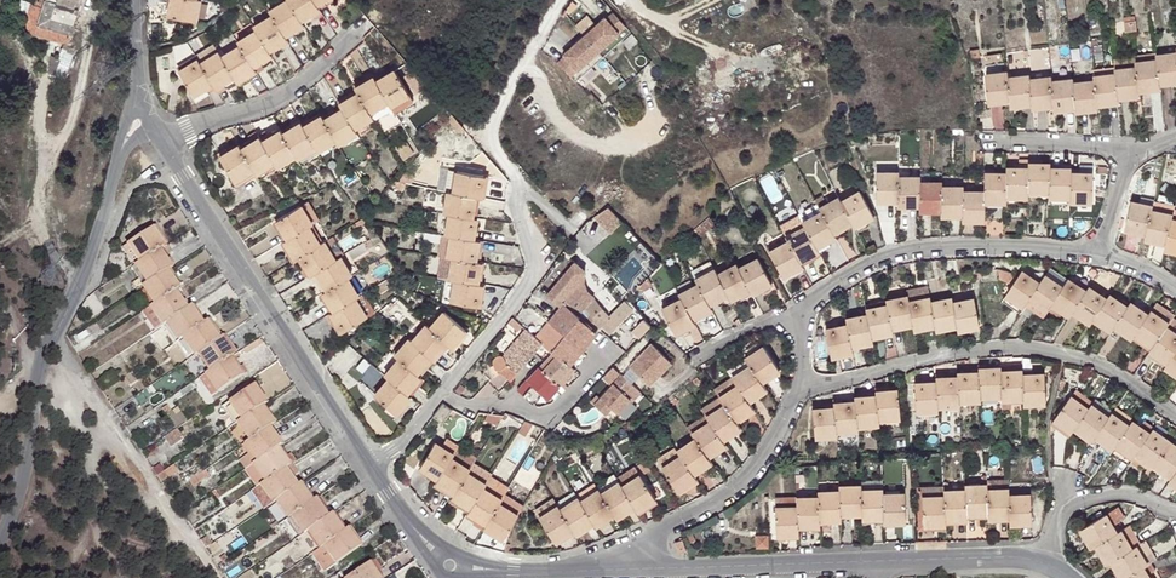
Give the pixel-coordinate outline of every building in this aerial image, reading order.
[(39,1),(46,3),(37,27),(70,38),(83,0),(39,0),(39,1)] [(169,16),(196,21),(200,0),(172,0),(169,16)] [(187,41),(173,46),(176,73),(180,71),(194,95),(206,88),(209,94),(216,89),(224,85),(222,82),(232,76),(234,78),(236,81),(247,74),(249,77),(263,68),(259,61),(270,54),(268,50),(278,44),(280,46),(288,42),(286,38),(294,33),(292,30),(303,23),(300,20),(311,14),(313,17),(321,12),(318,7),(325,3),(323,0),(324,0),(288,0),(269,12),(272,16),(253,27),(255,30),(237,41),(240,45),(222,56),(219,52),(200,63),(187,41)] [(40,17),(43,5),(31,4),(29,16),(40,17)] [(600,19),(560,57),(562,60),(555,66),(572,83),(627,30),(610,13),(602,21),(600,19)] [(315,20),(313,17),(311,14),(300,20),(303,23),(305,26),(315,20)] [(63,44),(61,57),(54,56),(51,71),(71,74),(76,47),(63,44)] [(282,49),(280,46),(278,44),(268,50),(270,54),(271,56),(282,49)] [(1095,75),(1096,79),(1075,82),(1074,78),(1053,80),(1052,76),(1031,78),(1030,74),(1009,77),(1008,72),(986,74),(990,103),(1011,100),(1012,105),(1033,102),(1034,107),(1055,104),(1056,109),(1078,107),(1078,110),(1099,108),(1099,104),(1120,101),(1119,97),(1140,95),(1140,89),(1161,86),(1160,82),(1175,80),(1175,52),(1157,55),(1158,59),(1136,61),(1137,67),(1115,69),(1116,73),(1095,75)] [(1001,52),(987,54),(988,61),(1002,59),(1001,52)] [(1115,65),(1115,69),(1137,67),(1136,61),(1136,56),(1114,59),(1115,65)] [(1094,68),(1095,75),(1116,73),(1115,69),(1115,65),(1094,68)] [(253,169),(255,173),(274,162),(277,165),(294,155),(296,158),(315,147),(317,151),(336,140),(338,144),(356,133),(358,136),(376,125),(373,120),(392,109),(394,112),(412,101),(395,70),(384,77),(382,74),(374,78),(372,74),(364,79),(366,82),(355,89),(358,94),(348,100),(346,97),(338,102),(341,106),(333,111),(335,114),(324,120),(322,116),(311,123),(309,120),(301,124),(299,121),(291,125),(293,128),(282,134),(280,131),(275,135),(273,132),(261,139),(258,135),(248,142),(249,144),(241,149),(239,145),(228,152),(225,149),(218,153),(234,180),(253,169)] [(428,88),(412,70),(404,76),(415,94),(428,88)] [(250,80),(249,77),(247,74),(236,81),(239,87),(250,80)] [(224,85),(234,78),(232,76),(222,82),(224,85)] [(224,85),(216,89),(218,93),(226,88),(224,85)] [(206,88),(194,95),(192,97),(196,104),(210,95),(209,94),(206,88)] [(457,130),(461,127),(450,114),(447,119),(457,130)] [(319,154),(317,151),(315,147),(296,158),(298,160),(300,164),(319,154)] [(277,165),(277,166),(280,171),(298,160),(296,158),(294,155),(277,165)] [(984,199),(1005,200),(1005,195),(1027,195),(1027,190),(1048,190),(1048,195),(1048,196),(1070,196),(1070,200),(1092,200),(1092,172),(1080,172),(1080,169),(1071,169),(1070,165),(1062,165),(1062,168),(1048,168),(1048,163),(1041,163),(1036,164),(1036,159),(1018,160),(1018,167),(1006,167),(1005,173),(993,173),(993,169),(984,169),(984,190),(963,190),(963,185),(942,185),(942,181),(920,181),(920,176),(898,176),(898,172),(876,172),(875,199),(898,199),(898,204),(919,204),(920,209),(941,209),(941,214),(963,214),(963,219),(984,219),(984,199)] [(274,162),(255,173),(258,177),(277,166),(277,165),(274,162)] [(484,174),(456,170),(453,192),(448,191),(445,213),(449,213),(445,235),(450,236),(447,257),(453,258),(449,280),(455,281),(451,302),(478,306),(480,292),(483,293),(484,285),(479,284),(481,274),(478,274),(480,262),(475,261),(477,249),(480,249),(481,241),(475,240),(477,230),(474,230),(476,217),(472,217),(473,206),(477,206),(478,196),(483,197),(484,189),(482,188),(484,174)] [(398,175),(393,182),(402,184),(403,176),(398,175)] [(402,184),(393,182),(387,189),(401,191),(402,184)] [(801,264),(808,260),(807,257),(818,251),(818,250),(815,246),(826,240),(828,244),(836,239),(834,235),(842,231),(840,228),(851,221),(853,225),(854,226),(865,220),(866,222),(874,217),(859,190),(841,201),(838,197),(819,208),(821,211),(802,221),(805,226),(785,237),(788,241),(768,251),(783,276),(793,270),(795,272),(802,268),(801,264)] [(1005,195),(1005,200),(1005,204),(1018,204),(1018,198),(1027,198),(1027,195),(1005,195)] [(1142,195),(1140,202),(1153,205),(1153,200),(1154,198),(1142,195)] [(1153,200),(1153,205),(1152,209),(1172,214),(1174,208),(1175,204),(1153,200)] [(1140,202),(1132,201),(1126,228),(1146,232),(1145,237),(1167,242),(1166,246),(1175,248),(1175,219),(1172,218),(1172,214),(1152,209),(1153,205),(1140,202)] [(300,205),(276,220),(283,230),(280,232),(285,240),(281,242),(286,250),(289,248),(296,259),(300,256),(307,267),(304,269),(309,276),(314,273),(319,281),(321,280),(327,289),(323,292),(329,302),(327,304),(332,312),(328,314),(333,321),(336,320),(342,331),(366,317),(355,298),(358,296),(347,277),(351,275),(340,257),(334,260),(323,242),(319,245),(308,226),(311,224),(300,205)] [(715,227),(709,215),(696,226),(693,229),(697,237),(715,227)] [(842,231),(853,225),(851,221),(840,228),(842,231)] [(153,227),(127,244),(139,263),(134,266),(147,284),(142,286),(154,304),(151,307),(162,325),(167,322),(178,340),(182,337),(194,355),(198,353),(209,371),(199,378),(211,397),(243,375),(238,367),(235,370),(228,359),(231,356),(225,346),(228,343),(223,336),(220,339),(215,330),(211,333),(205,322),(201,325),(194,314),(197,312),(193,306),(189,308),(183,300),(181,302),(174,292),(178,289),(171,279),(174,277),(169,270),(173,267),(168,259),(165,260),(159,250),(163,248),(156,237),(159,235),(153,227)] [(381,234),(373,238),(380,253),(388,249),(381,234)] [(815,246),(818,250),(828,244),(826,240),(815,246)] [(139,263),(127,244),(120,249),(133,267),(134,266),(139,263)] [(807,257),(808,260),(820,254),(818,251),(807,257)] [(696,326),(694,322),(692,319),(704,312),(706,316),(713,312),(710,306),(719,302),(717,298),(727,293),(729,296),(730,299),(742,293),(743,296),(745,299),(752,294),(753,296),(762,292),(760,288),(771,282),(758,258),(738,268),(736,264),(717,274),(714,269),(695,279),(697,284),(679,294),(681,298),(662,309),(675,333),(687,327),(688,330),(696,326)] [(546,296),(560,307),(562,304),(563,303),(578,316),(593,298),(589,293),(586,287),(584,279),(585,271),(574,263),(546,296)] [(134,266),(133,267),(130,268),(138,279),(131,283),(136,290),(142,286),(147,284),(134,266)] [(1051,266),(1045,275),(1064,287),(1069,279),(1051,266)] [(1004,269),(998,268),(999,279),(1010,283),(1015,275),(1004,269)] [(995,269),(981,270),(981,280),(996,279),(995,269)] [(1045,275),(1040,282),(1023,270),(1007,294),(1025,306),(1030,298),(1039,303),(1059,317),(1064,309),(1071,314),(1074,309),(1092,322),(1095,317),(1112,329),(1115,324),(1133,337),(1136,333),(1154,345),(1151,349),(1169,361),(1166,365),(1175,372),(1175,333),(1166,326),(1169,322),(1151,310),(1148,314),(1130,302),(1128,306),(1110,294),(1107,299),(1089,287),(1086,290),(1069,279),(1064,287),(1045,275)] [(652,289),(647,279),(641,284),(638,285),(636,285),(642,294),(652,289)] [(142,286),(136,290),(148,309),(151,307),(154,304),(142,286)] [(717,298),(719,302),(729,296),(727,293),(717,298)] [(732,301),(743,296),(742,293),(730,299),(732,301)] [(845,323),(825,327),(830,355),(850,351),(849,345),(872,341),(871,336),(891,332),(890,327),(911,323),(913,328),(934,324),(934,328),(956,323),(957,329),(978,325),(973,298),(952,302),(951,297),(929,302),(928,297),(907,301),(906,296),(885,300),(886,305),(865,309),(866,314),(844,318),(845,323)] [(1030,298),(1025,306),(1015,322),(1024,328),(1039,303),(1030,298)] [(596,332),(608,316),(594,301),(579,318),(596,332)] [(560,307),(548,321),(564,335),(579,318),(562,304),(560,307)] [(534,309),(541,315),(543,312),(536,306),(534,309)] [(151,307),(148,309),(160,327),(162,325),(151,307)] [(405,393),(420,376),(416,373),(430,356),(432,358),(447,342),(451,345),(465,329),(443,311),(429,327),(426,324),(411,341),(408,338),(394,355),(398,358),(384,375),(388,378),(375,395),(396,413),(410,397),(405,393)] [(692,319),(694,322),(706,316),(704,312),(692,319)] [(645,337),(655,323),(646,317),(637,331),(645,337)] [(1169,322),(1166,326),(1175,333),(1175,319),(1172,317),(1169,322)] [(564,335),(580,350),(596,332),(579,318),(564,335)] [(208,320),(205,322),(211,333),(215,330),(208,320)] [(568,365),(580,350),(564,335),(548,321),(534,337),(541,342),(553,352),(527,380),(526,379),(517,389),(532,403),(541,393),(547,399),(573,370),(568,365)] [(494,364),(510,379),(541,342),(534,337),(525,328),(502,356),(498,355),(495,356),(493,358),(493,362),(494,364)] [(259,337),(250,344),(254,350),(263,343),(259,337)] [(650,342),(628,365),(649,384),(670,361),(650,342)] [(234,354),(228,343),(225,346),(231,356),(234,354)] [(254,350),(250,344),(240,350),(248,354),(254,350)] [(679,454),(661,466),(677,490),(695,478),(692,472),(710,460),(707,456),(725,444),(721,439),(739,427),(734,419),(753,407),(748,400),(766,388),(761,380),(779,369),(763,345),(744,358),(750,365),(732,377),(737,385),(719,397),(724,404),(706,416),(709,421),(691,434),(694,438),(676,450),(679,454)] [(235,370),(238,367),(231,356),(228,359),(235,370)] [(416,373),(420,376),(434,360),(432,358),(430,356),(416,373)] [(359,368),(373,381),(383,371),(369,358),(359,368)] [(1000,371),(1000,367),(988,368),(987,364),(978,365),(979,368),(970,368),(970,372),(957,373),(957,377),(945,377),(945,374),(935,374),(935,378),(927,378),(927,382),(914,382),(915,411),(937,410),(937,406),(959,405),(958,400),(980,399),(980,396),(1001,395),(1001,399),(1023,398),(1023,402),(1044,401),(1043,374),(1031,374),(1031,371),(1021,371),(1021,367),(1013,367),(1013,371),(1000,371)] [(113,369),(100,378),(106,387),(119,378),(113,369)] [(640,392),(621,375),(593,405),(604,415),(611,408),(617,413),(629,400),(631,402),(640,392)] [(244,443),(251,452),(256,461),(252,464),(264,482),(259,485),(271,503),(275,500),(287,518),(290,515),(302,533),(307,531),(318,549),(323,546),(335,564),(358,548),(346,530),(342,533),(330,515),(327,517),(320,508),(314,500),(311,502),(305,493),(299,484),(294,487),(290,480),(283,470),(287,467),(276,449),(279,446),(267,429),(272,426),(260,408),(264,405),(252,386),(222,407),(233,425),(237,423),(248,441),(244,443)] [(815,437),(836,435),(836,431),(857,428),(856,425),(878,422),(878,419),(900,416),(896,390),(883,391),(883,387),(875,388),(875,393),(866,394),(866,397),(853,398),(854,402),(842,403),(842,399),(833,400),(833,404),(824,405),(824,408),(812,409),(815,437)] [(1084,395),(1079,401),(1089,408),(1091,404),(1094,401),(1084,395)] [(724,404),(719,397),(718,396),(700,408),(704,414),(706,416),(724,404)] [(1079,401),(1071,396),(1055,419),(1073,431),(1076,427),(1094,439),(1096,436),(1114,448),(1117,444),(1126,450),(1120,458),(1129,464),(1137,453),(1172,477),(1170,480),(1175,484),(1175,446),(1164,438),(1152,430),(1150,433),(1141,427),(1132,421),(1129,425),(1112,413),(1109,416),(1091,404),(1089,408),(1079,401)] [(442,404),(433,416),(442,423),(451,411),(442,404)] [(167,405),(162,408),(167,414),(171,411),(167,405)] [(1116,407),(1112,413),(1129,425),(1132,421),(1134,419),(1116,407)] [(709,421),(706,416),(704,414),(686,426),(691,434),(709,421)] [(1073,431),(1055,419),(1051,426),(1069,438),(1073,431)] [(1145,421),(1141,427),(1150,433),(1152,430),(1154,427),(1145,421)] [(1152,430),(1164,438),(1168,432),(1156,424),(1154,427),(1152,430)] [(836,431),(836,435),(837,438),(857,436),(857,428),(836,431)] [(169,439),(174,444),(184,434),(179,429),(169,439)] [(565,437),(561,442),(568,453),(573,449),(565,437)] [(447,438),(441,447),(453,454),(458,445),(447,438)] [(453,454),(441,447),(435,443),(420,467),(438,477),(433,485),(444,492),(447,488),(454,492),(452,496),(463,503),(471,507),(468,511),(476,516),(486,522),(484,526),(502,538),(517,513),(499,502),(501,498),(483,488),(486,483),(467,472),(469,468),(451,457),(453,454)] [(1117,444),(1114,448),(1111,452),(1120,458),(1126,450),(1117,444)] [(458,445),(453,454),(451,457),(469,468),(473,462),(476,457),(458,445)] [(656,458),(661,466),(679,454),(676,450),(674,446),(656,458)] [(256,461),(251,452),(238,461),(244,469),(252,464),(256,461)] [(473,462),(469,468),(467,472),(486,483),(490,476),(492,474),(473,462)] [(293,463),(287,467),(283,470),(290,480),(300,474),(293,463)] [(252,464),(244,469),(255,487),(259,485),(264,482),(252,464)] [(621,485),(640,473),(635,465),(616,477),(618,481),(621,485)] [(557,504),(539,516),(555,540),(572,529),(574,532),(592,520),(594,524),(613,512),(615,516),(634,505),(636,509),(655,497),(640,473),(621,485),(618,481),(600,493),(598,489),(580,500),(577,497),(559,508),(557,504)] [(490,476),(486,483),(483,488),(501,498),(504,493),(508,486),(490,476)] [(987,489),(1007,489),(1007,479),(986,480),(986,484),(987,489)] [(817,496),(796,497),(797,506),(775,506),(776,535),(798,534),(797,525),(819,524),(819,518),(840,518),(840,513),(861,512),(861,517),(882,516),(883,521),(905,520),(904,493),(882,494),(881,489),(860,489),(860,484),(839,486),(839,491),(817,491),(817,496)] [(944,495),(923,496),(923,523),(946,523),(945,517),(966,517),(966,512),(987,512),(987,518),(1008,517),(1008,522),(1030,521),(1029,493),(1007,494),(1007,489),(987,489),(986,484),(965,485),(965,489),(944,490),(944,495)] [(259,485),(255,487),(250,491),(262,509),(271,503),(259,485)] [(922,486),(923,496),(944,495),(944,490),(944,485),(922,486)] [(312,488),(305,493),(311,502),(314,500),(319,497),(312,488)] [(504,493),(501,498),(499,502),(517,513),(523,504),(504,493)] [(314,500),(320,508),(327,504),(321,495),(319,497),(314,500)] [(797,506),(796,497),(796,495),(774,496),(775,506),(797,506)] [(534,508),(539,516),(557,504),(552,497),(534,508)] [(471,507),(463,503),(460,509),(467,513),(468,511),(471,507)] [(1115,508),(1106,514),(1113,525),(1116,524),(1122,520),(1115,508)] [(1106,514),(1082,528),(1094,547),(1097,545),(1108,564),(1113,561),(1124,577),(1150,577),(1147,574),(1154,570),(1150,563),(1156,560),(1151,552),(1143,557),(1136,546),(1139,544),(1135,536),(1127,540),(1121,530),(1120,531),(1116,524),(1113,525),(1106,514)] [(486,522),(476,516),(472,523),(482,530),(484,526),(486,522)] [(1128,525),(1121,530),(1127,540),(1135,536),(1128,525)] [(686,550),(682,539),(674,542),(678,553),(686,550)] [(1144,541),(1139,544),(1136,546),(1143,557),(1151,552),(1144,541)] [(367,564),(346,577),(377,577),(367,564)]
